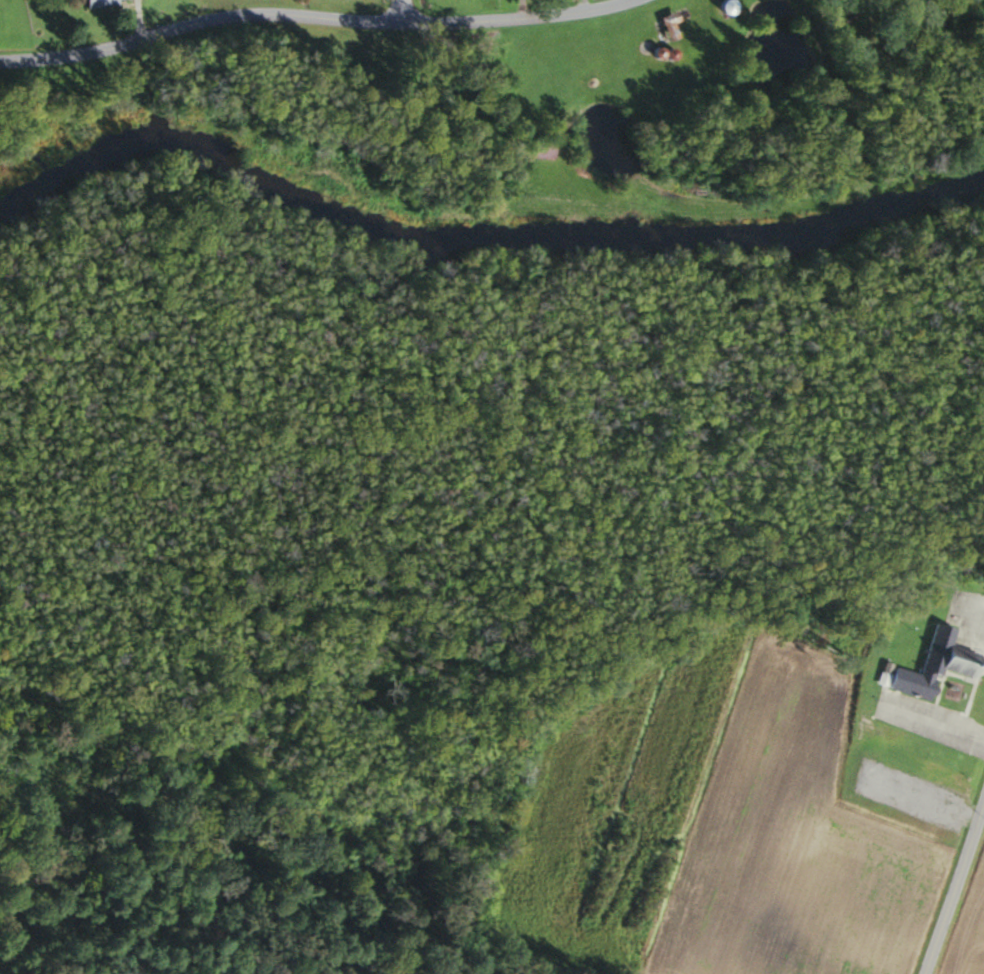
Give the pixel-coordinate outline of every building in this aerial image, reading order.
[(721,0),(718,0),(714,9),(723,14),(728,3),(721,0)] [(978,654),(948,646),(953,629),(930,623),(917,674),(889,666),(886,674),(878,672),(874,685),(928,700),(936,670),(972,680),(978,654)]
